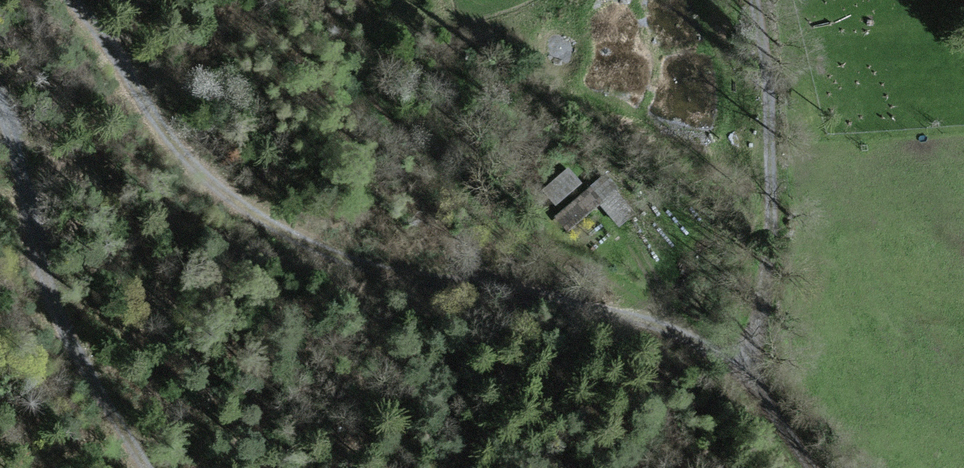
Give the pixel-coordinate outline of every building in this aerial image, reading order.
[(559,194),(578,178),(566,164),(547,180),(559,194)] [(606,172),(551,206),(564,227),(602,202),(615,222),(631,212),(606,172)]
